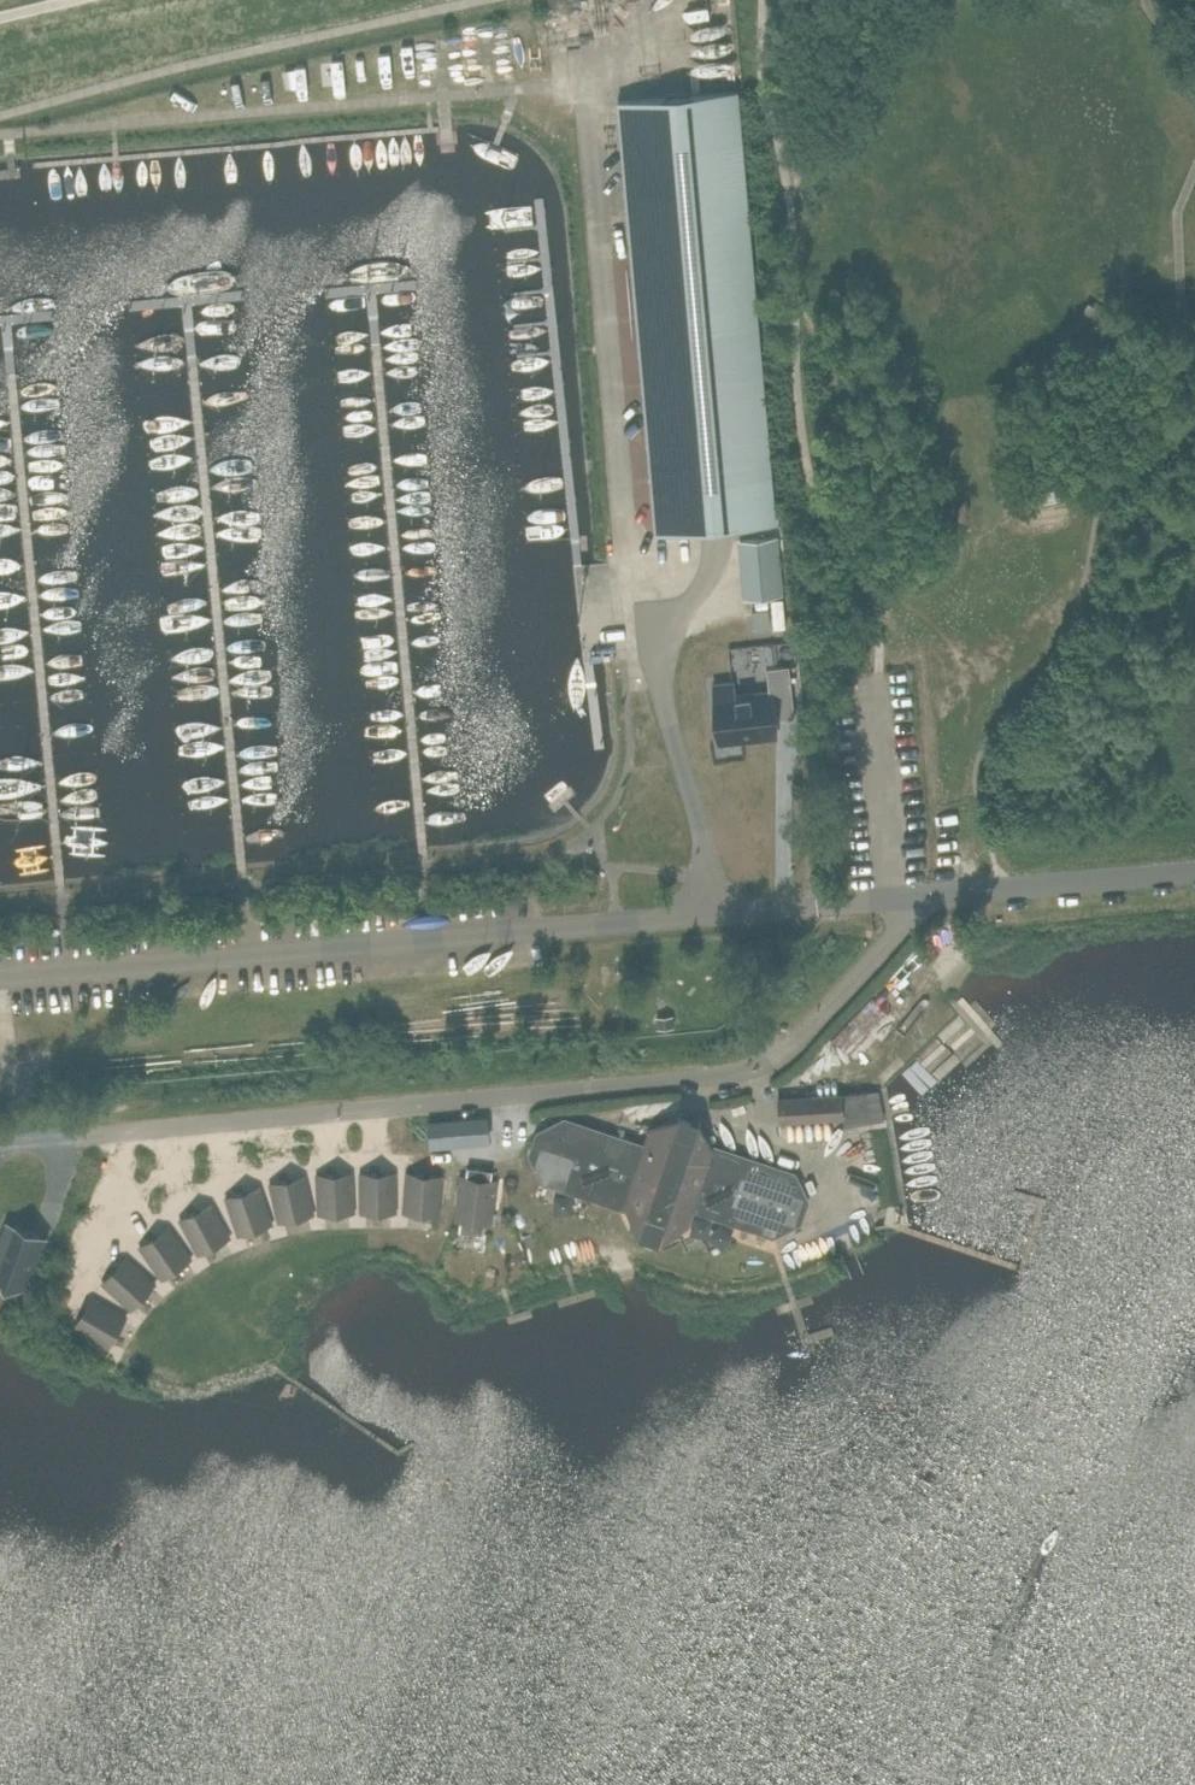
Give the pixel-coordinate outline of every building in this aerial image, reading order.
[(630,244),(655,531),(775,521),(750,233),(737,88),(617,98),(630,244)] [(743,539),(748,596),(782,593),(776,536),(743,539)] [(751,610),(753,626),(769,624),(767,608),(751,610)] [(794,715),(788,664),(766,667),(768,688),(768,690),(734,694),(732,681),(712,683),(719,744),(720,754),(721,754),(720,743),(719,741),(775,735),(773,718),(774,717),(774,716),(791,714),(791,716),(794,715)] [(671,1015),(655,1017),(656,1028),(672,1026),(671,1015)] [(842,1114),(866,1112),(864,1092),(841,1094),(840,1091),(778,1096),(780,1121),(842,1116),(842,1114)] [(428,1145),(488,1141),(486,1114),(426,1119),(428,1145)] [(711,1148),(698,1122),(677,1115),(650,1129),(645,1145),(564,1118),(538,1131),(531,1152),(544,1179),(624,1206),(637,1233),(658,1240),(685,1226),(692,1206),(772,1233),(799,1220),(806,1199),(792,1172),(711,1148)] [(858,1145),(861,1168),(879,1166),(876,1143),(858,1145)] [(467,1165),(466,1176),(460,1175),(454,1218),(460,1219),(458,1230),(481,1233),(483,1222),(490,1223),(496,1180),(491,1179),(492,1168),(467,1165)] [(318,1212),(354,1210),(352,1172),(316,1174),(318,1212)] [(359,1211),(396,1210),(395,1172),(359,1173),(359,1211)] [(438,1213),(442,1175),(405,1172),(402,1210),(438,1213)] [(278,1220),(313,1212),(304,1175),(269,1183),(278,1220)] [(237,1233),(271,1222),(259,1186),(225,1197),(237,1233)] [(197,1253),(229,1236),(211,1202),(179,1219),(197,1253)] [(43,1241),(37,1239),(39,1232),(15,1223),(9,1239),(1,1236),(0,1238),(0,1275),(21,1282),(23,1277),(29,1280),(43,1241)] [(161,1278),(190,1257),(169,1226),(139,1246),(161,1278)] [(130,1308),(154,1282),(126,1256),(102,1283),(130,1308)] [(107,1346),(125,1315),(93,1296),(74,1327),(107,1346)]
